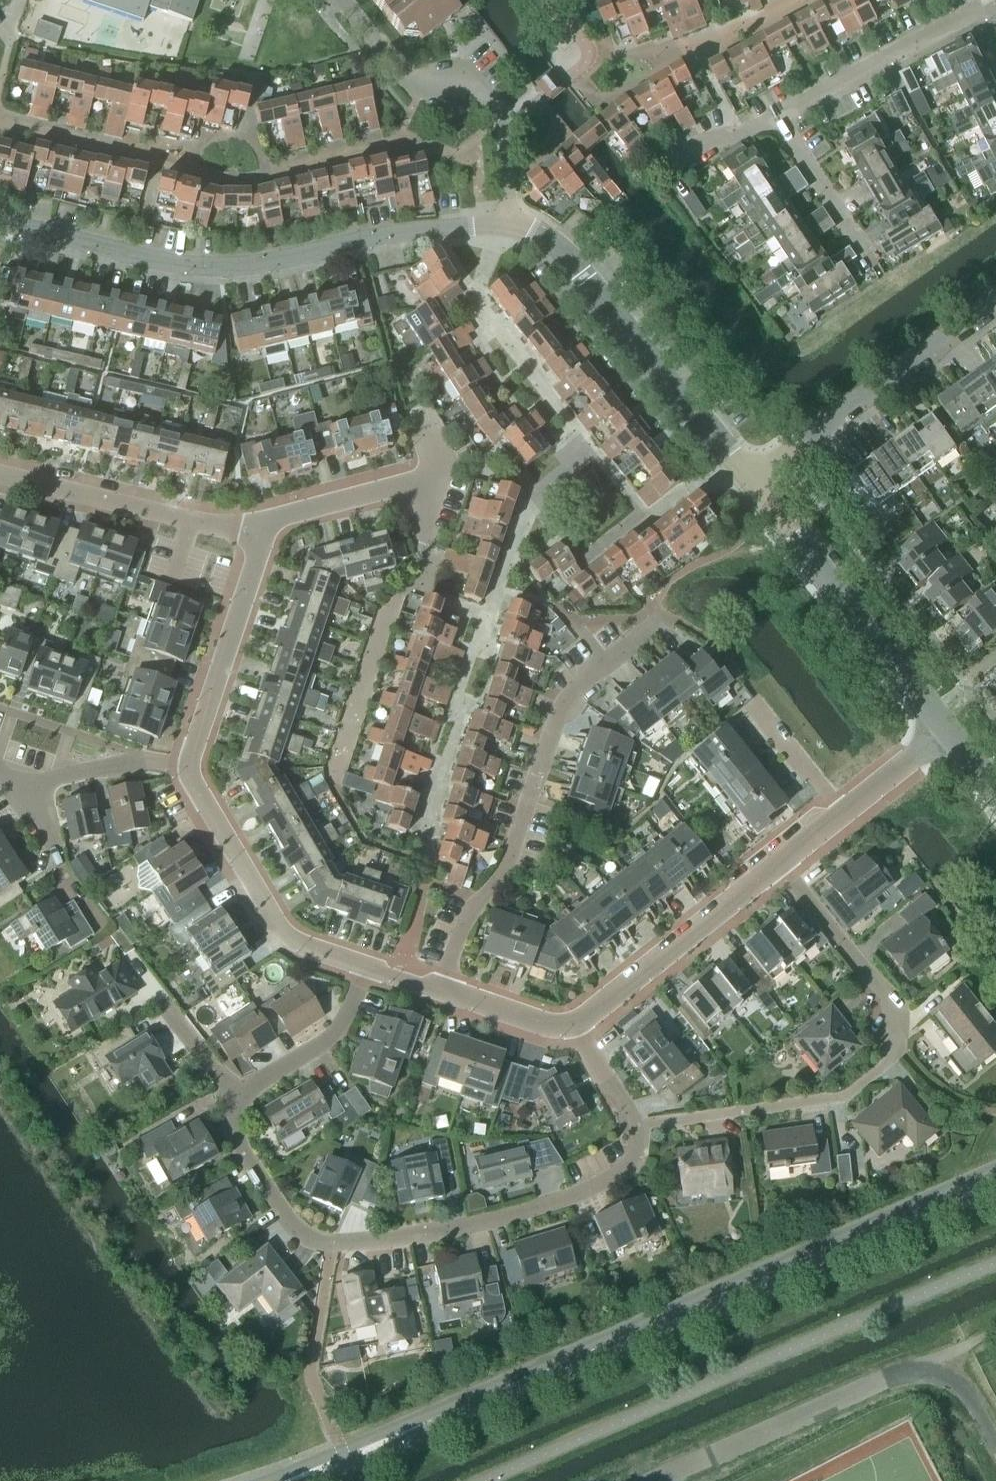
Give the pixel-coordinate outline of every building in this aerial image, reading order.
[(81,0),(80,2),(82,2),(82,0),(111,10),(111,11),(112,12),(113,11),(125,15),(142,20),(141,22),(142,22),(147,10),(147,9),(148,9),(171,17),(189,23),(191,23),(192,22),(190,22),(197,0),(81,0)] [(401,38),(410,31),(420,43),(440,27),(459,12),(449,0),(370,0),(401,38)] [(599,11),(600,14),(601,16),(604,24),(605,28),(606,28),(610,26),(612,32),(617,45),(622,43),(622,44),(633,40),(634,39),(650,33),(648,29),(644,18),(643,19),(636,1),(637,1),(636,0),(626,0),(614,5),(604,9),(599,11)] [(637,1),(636,1),(643,19),(644,18),(662,11),(669,30),(670,31),(673,39),(690,33),(677,0),(636,0),(637,1)] [(690,33),(706,26),(703,18),(703,17),(696,0),(677,0),(690,33)] [(741,6),(742,6),(749,3),(752,12),(762,8),(761,5),(759,0),(739,0),(741,6)] [(810,13),(821,32),(822,32),(831,27),(830,25),(831,24),(831,22),(837,19),(847,37),(863,29),(847,0),(834,0),(829,2),(829,3),(822,6),(817,9),(810,13)] [(863,29),(878,21),(874,14),(892,4),(893,4),(890,0),(847,0),(863,29)] [(893,4),(892,4),(896,11),(911,3),(910,0),(890,0),(893,4)] [(782,28),(777,31),(788,50),(796,46),(795,44),(798,42),(797,40),(804,37),(814,55),(830,47),(822,32),(821,32),(810,13),(796,21),(789,24),(782,28)] [(57,44),(61,30),(54,27),(52,27),(47,43),(56,46),(56,45),(57,44)] [(759,41),(744,49),(762,83),(777,75),(767,57),(774,53),(775,55),(777,54),(778,56),(788,50),(777,31),(770,34),(765,37),(759,41)] [(986,58),(982,49),(978,48),(976,49),(971,38),(931,58),(931,59),(932,58),(938,70),(927,75),(932,84),(981,60),(986,58)] [(714,65),(710,67),(713,73),(714,74),(721,87),(730,81),(729,79),(733,78),(732,76),(737,73),(747,91),(762,83),(744,49),(729,57),(722,61),(714,65)] [(22,60),(17,82),(37,87),(33,103),(29,117),(47,121),(49,114),(55,92),(54,91),(59,74),(43,70),(34,68),(37,54),(25,51),(22,60)] [(963,96),(992,82),(981,60),(932,84),(937,94),(957,84),(963,96)] [(652,85),(650,86),(669,120),(674,118),(684,112),(680,105),(699,95),(693,84),(688,74),(685,68),(684,67),(674,73),(664,79),(661,80),(660,78),(653,82),(654,84),(652,85)] [(908,95),(919,90),(909,68),(898,74),(908,95)] [(95,83),(91,100),(92,101),(110,105),(103,135),(121,140),(125,124),(126,120),(125,120),(132,92),(107,86),(111,72),(100,70),(99,69),(99,70),(96,83),(95,83)] [(556,70),(532,89),(545,105),(569,87),(556,70)] [(91,100),(95,83),(59,74),(54,91),(55,92),(74,96),(66,126),(84,131),(92,101),(91,100)] [(995,107),(995,90),(992,82),(963,96),(969,108),(948,118),(953,127),(995,107)] [(348,87),(330,92),(334,109),(353,105),(358,125),(366,123),(369,132),(369,133),(379,130),(378,130),(371,100),(367,83),(348,87)] [(166,113),(170,95),(133,86),(132,92),(125,120),(126,120),(125,124),(153,131),(153,130),(157,131),(162,112),(166,113)] [(245,113),(246,109),(248,99),(249,96),(244,94),(231,91),(213,87),(211,86),(207,104),(203,119),(203,121),(203,122),(202,124),(203,124),(216,128),(220,129),(231,131),(235,132),(238,118),(240,112),(245,113)] [(629,98),(615,109),(630,126),(638,119),(646,113),(654,128),(669,120),(650,86),(635,94),(629,98)] [(310,96),(293,101),(297,118),(316,113),(319,123),(321,134),(329,132),(332,141),(332,142),(342,139),(341,137),(334,109),(330,92),(310,96)] [(900,119),(911,113),(900,92),(889,97),(900,119)] [(203,119),(207,104),(203,103),(172,96),(170,95),(166,113),(161,133),(190,140),(194,141),(197,129),(198,122),(199,121),(201,122),(203,122),(203,121),(203,119)] [(293,101),(255,110),(260,127),(275,124),(279,123),(285,148),(287,153),(305,148),(304,146),(297,118),(293,101)] [(995,134),(995,107),(953,127),(958,137),(978,127),(984,139),(995,134)] [(595,125),(585,133),(597,147),(607,140),(614,134),(627,150),(641,139),(630,126),(615,109),(603,119),(597,123),(596,124),(595,125)] [(684,112),(674,118),(678,125),(682,132),(682,133),(694,127),(695,126),(687,111),(684,112)] [(851,143),(845,147),(857,168),(904,141),(900,133),(890,139),(889,139),(876,115),(845,133),(852,143),(851,143)] [(570,145),(556,156),(557,157),(559,159),(558,160),(559,161),(560,160),(561,162),(582,186),(592,178),(602,190),(603,188),(610,183),(611,182),(601,170),(589,154),(597,147),(585,133),(577,140),(576,141),(570,145)] [(984,139),(990,152),(970,161),(975,172),(988,165),(987,165),(995,161),(995,134),(984,139)] [(904,141),(857,168),(869,189),(897,173),(891,162),(901,157),(910,151),(904,141)] [(735,182),(717,194),(722,202),(768,171),(754,151),(748,155),(741,145),(740,144),(720,158),(721,159),(735,180),(736,181),(735,182)] [(1,168),(0,172),(0,188),(7,190),(8,187),(24,191),(30,167),(33,153),(0,145),(0,167),(1,168)] [(33,153),(30,167),(41,170),(42,168),(44,167),(51,168),(46,189),(63,193),(72,155),(35,146),(33,153)] [(632,152),(624,159),(631,167),(633,166),(639,160),(638,159),(632,152)] [(72,155),(63,193),(79,197),(84,177),(91,178),(93,181),(92,183),(103,185),(104,186),(109,164),(108,164),(72,155)] [(385,166),(393,199),(392,199),(396,214),(414,210),(407,179),(426,175),(422,157),(385,166)] [(371,164),(347,170),(354,200),(355,200),(374,195),(376,203),(392,199),(393,199),(385,166),(384,161),(379,162),(379,160),(371,162),(371,164)] [(530,183),(529,183),(534,188),(542,199),(549,208),(566,195),(571,201),(584,190),(582,186),(561,162),(560,160),(559,161),(558,160),(556,162),(554,160),(548,165),(550,167),(548,168),(539,176),(531,182),(530,183)] [(103,185),(100,199),(117,204),(122,183),(128,184),(131,187),(130,189),(142,192),(146,174),(147,171),(109,161),(108,164),(109,164),(104,186),(103,185)] [(975,172),(970,161),(955,168),(960,179),(975,172)] [(975,171),(984,188),(986,187),(986,188),(987,189),(990,197),(995,194),(995,161),(987,165),(988,165),(975,171)] [(347,170),(310,179),(315,200),(326,197),(325,194),(334,192),(339,212),(356,208),(355,200),(354,200),(347,170)] [(768,171),(722,202),(728,212),(739,205),(743,211),(746,215),(754,209),(781,191),(768,171)] [(897,173),(869,189),(882,210),(929,182),(924,174),(907,184),(904,186),(904,184),(897,173)] [(161,178),(153,208),(155,209),(174,213),(172,221),(189,225),(199,188),(194,186),(194,184),(186,182),(186,184),(161,178)] [(310,179),(273,188),(278,209),(289,206),(289,202),(297,200),(302,221),(319,217),(315,200),(310,179)] [(929,182),(882,210),(893,230),(908,222),(921,215),(921,214),(929,210),(927,207),(923,199),(934,193),(929,182)] [(199,188),(189,225),(206,229),(211,209),(222,212),(224,213),(224,216),(236,216),(236,193),(221,193),(199,188)] [(248,193),(236,193),(236,216),(247,216),(247,214),(250,212),(253,211),(258,210),(260,209),(265,229),(282,225),(278,209),(273,188),(249,193),(248,193)] [(753,226),(743,232),(744,233),(749,241),(794,211),(781,191),(754,209),(746,215),(750,221),(753,226)] [(697,220),(706,213),(692,192),(682,199),(697,220)] [(431,194),(421,196),(424,207),(434,205),(431,194)] [(921,215),(908,222),(921,245),(942,233),(945,237),(954,231),(948,221),(941,225),(939,226),(929,210),(921,214),(921,215)] [(781,249),(808,231),(794,211),(749,241),(755,250),(774,238),(781,249)] [(885,244),(880,247),(886,257),(894,253),(895,252),(899,258),(907,253),(921,245),(908,222),(893,230),(894,231),(885,236),(881,238),(885,244)] [(776,281),(821,251),(808,231),(781,249),(789,260),(770,273),(776,281)] [(737,245),(733,248),(736,251),(736,252),(736,251),(749,243),(750,242),(749,241),(744,233),(743,234),(733,240),(737,245)] [(834,270),(821,251),(776,281),(782,290),(793,283),(800,293),(807,288),(808,289),(821,280),(834,271),(834,270)] [(410,271),(403,275),(423,307),(424,308),(457,287),(449,274),(446,270),(441,262),(436,254),(434,255),(410,271)] [(821,280),(835,301),(856,287),(852,281),(861,275),(854,266),(850,268),(846,262),(834,270),(834,271),(821,280)] [(34,278),(36,268),(19,264),(17,274),(1,270),(0,275),(0,281),(7,283),(5,289),(0,288),(0,289),(29,296),(33,278),(34,278)] [(490,293),(488,295),(495,304),(500,310),(526,293),(525,292),(513,277),(512,275),(490,292),(490,293)] [(51,282),(34,278),(33,278),(29,296),(25,313),(26,313),(24,321),(47,326),(49,318),(56,287),(50,285),(51,282)] [(814,315),(835,301),(821,280),(808,289),(807,288),(800,293),(810,309),(801,315),(808,325),(817,319),(814,315)] [(356,328),(371,325),(361,283),(349,286),(350,290),(340,293),(339,288),(327,291),(328,296),(323,297),(331,329),(355,323),(356,328)] [(72,324),(80,289),(63,285),(62,288),(56,287),(49,318),(72,324)] [(412,315),(404,319),(405,321),(425,353),(428,351),(427,350),(435,344),(436,345),(451,335),(441,318),(455,309),(458,307),(453,300),(462,294),(457,287),(424,308),(423,307),(412,315)] [(526,293),(500,310),(502,313),(511,323),(512,325),(543,301),(532,287),(525,292),(526,293)] [(29,296),(0,289),(5,291),(4,297),(0,296),(0,307),(8,309),(6,319),(23,323),(23,321),(24,321),(26,313),(25,313),(29,296)] [(95,329),(103,297),(97,296),(97,293),(80,289),(72,324),(95,329)] [(122,299),(117,297),(109,296),(109,299),(103,297),(95,329),(114,333),(122,299)] [(332,332),(331,329),(323,297),(306,301),(308,308),(301,310),(308,338),(332,332)] [(144,304),(125,299),(122,299),(114,333),(142,340),(150,308),(143,307),(144,304)] [(543,301),(512,325),(522,337),(527,344),(536,355),(553,341),(546,332),(544,333),(541,333),(537,327),(553,314),(543,301)] [(301,310),(295,311),(293,304),(276,308),(285,343),(308,338),(301,310)] [(165,345),(174,310),(156,306),(156,310),(150,308),(142,340),(143,340),(141,350),(163,355),(165,345)] [(287,354),(285,343),(276,308),(259,312),(261,320),(255,321),(261,349),(264,360),(287,354)] [(189,351),(197,319),(190,317),(191,314),(174,310),(165,345),(163,355),(178,360),(181,365),(185,366),(189,351)] [(255,321),(249,322),(247,315),(229,320),(237,355),(261,349),(255,321)] [(223,334),(218,333),(221,321),(203,317),(202,320),(197,319),(189,351),(212,356),(210,364),(226,368),(223,334)] [(435,344),(427,350),(428,351),(439,369),(429,375),(438,389),(448,382),(463,372),(453,356),(468,345),(470,344),(465,337),(474,332),(473,330),(469,324),(469,323),(451,335),(436,345),(435,344)] [(553,341),(536,355),(544,365),(549,371),(559,384),(583,365),(584,366),(590,361),(579,347),(562,360),(558,354),(560,350),(553,341)] [(39,358),(42,349),(29,346),(27,355),(39,358)] [(62,363),(65,354),(42,349),(39,358),(62,363)] [(86,369),(88,360),(65,354),(62,363),(86,369)] [(140,368),(142,356),(133,354),(131,366),(140,368)] [(27,374),(30,361),(22,359),(19,371),(27,374)] [(99,372),(101,363),(88,360),(86,369),(99,372)] [(463,372),(448,382),(461,403),(458,405),(465,417),(484,405),(472,387),(488,377),(490,376),(480,361),(479,362),(463,372)] [(978,375),(995,401),(995,362),(978,375)] [(190,367),(185,366),(181,365),(178,377),(187,379),(190,367)] [(559,384),(552,389),(563,403),(580,390),(592,406),(593,406),(607,395),(610,392),(601,381),(598,384),(584,366),(583,365),(559,384)] [(137,380),(140,368),(131,366),(128,378),(137,380)] [(318,381),(331,378),(328,369),(316,372),(318,381)] [(24,386),(27,374),(19,371),(16,384),(24,386)] [(65,383),(74,385),(77,373),(68,371),(65,383)] [(306,384),(318,381),(316,372),(304,375),(306,384)] [(995,426),(995,401),(978,375),(958,389),(982,423),(988,431),(995,426)] [(184,391),(187,379),(178,377),(175,389),(184,391)] [(117,391),(119,382),(108,379),(106,389),(117,391)] [(271,393),(284,390),(282,381),(269,384),(271,393)] [(141,397),(143,388),(119,382),(117,391),(141,397)] [(71,397),(74,385),(65,383),(62,395),(66,396),(71,397)] [(19,389),(0,384),(0,432),(2,432),(3,429),(9,430),(17,398),(19,389)] [(259,396),(271,393),(269,384),(257,387),(259,396)] [(164,402),(166,393),(143,388),(141,397),(164,402)] [(962,437),(982,423),(958,389),(938,403),(962,437)] [(177,405),(179,396),(166,393),(164,402),(177,405)] [(66,400),(65,400),(41,394),(39,404),(40,404),(32,439),(49,443),(49,440),(56,442),(66,400)] [(592,406),(576,419),(581,425),(587,432),(603,419),(616,435),(617,436),(630,424),(631,425),(634,422),(625,410),(622,413),(607,395),(593,406),(592,406)] [(77,398),(71,397),(66,396),(65,400),(66,400),(56,442),(61,443),(61,446),(83,452),(91,416),(87,415),(90,404),(77,401),(77,398)] [(39,404),(17,398),(9,430),(15,432),(14,435),(32,439),(40,404),(39,404)] [(214,418),(217,405),(208,403),(205,416),(214,418)] [(484,405),(465,417),(473,429),(476,427),(490,444),(492,446),(492,447),(494,445),(500,441),(501,440),(501,439),(523,423),(522,422),(512,409),(504,415),(495,422),(492,418),(484,405)] [(390,440),(401,437),(393,406),(379,410),(380,415),(355,421),(364,454),(369,452),(370,457),(382,454),(381,449),(391,446),(390,440)] [(110,421),(102,453),(108,455),(107,457),(125,462),(134,426),(136,417),(113,411),(110,421)] [(316,427),(313,414),(294,419),(292,423),(295,437),(278,442),(287,474),(293,473),(294,477),(305,474),(304,470),(314,467),(313,460),(324,457),(316,427)] [(523,423),(501,439),(501,440),(510,451),(513,454),(517,460),(525,469),(548,451),(549,451),(549,450),(536,434),(542,428),(533,416),(531,415),(522,422),(523,423)] [(110,421),(95,417),(91,416),(83,452),(95,455),(96,452),(102,453),(110,421)] [(149,464),(159,421),(137,416),(134,427),(134,426),(125,462),(142,466),(143,463),(149,464)] [(211,430),(214,418),(205,416),(202,428),(211,430)] [(937,465),(957,450),(933,417),(913,431),(937,465)] [(602,446),(600,448),(610,461),(611,462),(621,454),(627,449),(633,457),(640,466),(658,452),(651,444),(649,440),(645,443),(641,438),(648,433),(638,419),(634,422),(631,425),(630,424),(617,436),(616,435),(602,446)] [(182,438),(184,428),(159,421),(149,464),(155,466),(154,468),(172,473),(180,437),(182,438)] [(358,455),(364,454),(355,421),(331,428),(329,423),(316,427),(324,457),(334,454),(336,462),(346,459),(348,463),(359,459),(358,455)] [(917,479),(937,465),(913,431),(894,445),(917,479)] [(203,443),(182,438),(180,437),(172,473),(189,477),(189,474),(196,475),(203,443)] [(281,476),(287,474),(278,442),(254,448),(253,444),(239,447),(247,478),(257,475),(259,482),(270,479),(271,483),(283,480),(281,476)] [(203,443),(196,475),(202,477),(201,480),(219,484),(227,449),(203,443)] [(898,492),(917,479),(894,445),(874,459),(898,492)] [(653,482),(637,495),(648,509),(678,484),(663,465),(666,463),(665,462),(658,452),(640,466),(653,482)] [(879,506),(898,492),(874,459),(855,473),(879,506)] [(504,530),(516,493),(487,483),(480,504),(472,501),(467,518),(504,530)] [(696,497),(665,521),(689,552),(703,541),(699,534),(715,521),(696,497)] [(17,556),(30,517),(3,508),(0,518),(0,551),(17,556)] [(30,517),(17,556),(34,562),(31,572),(52,579),(64,542),(53,538),(57,526),(30,517)] [(492,566),(504,530),(467,518),(461,534),(481,541),(479,548),(476,549),(474,548),(471,559),(492,566)] [(636,544),(636,545),(655,569),(671,556),(676,562),(689,552),(665,521),(636,544)] [(937,548),(946,541),(933,525),(902,550),(910,559),(901,567),(919,588),(928,581),(927,580),(949,563),(937,548)] [(64,542),(52,579),(72,586),(78,570),(95,576),(108,536),(81,527),(75,546),(64,542)] [(360,540),(374,593),(382,590),(378,573),(394,568),(392,563),(405,560),(401,545),(388,548),(384,533),(360,540)] [(108,536),(95,576),(120,584),(119,588),(131,592),(136,577),(142,561),(130,557),(134,545),(108,536)] [(631,538),(601,562),(620,586),(636,573),(642,580),(655,569),(636,545),(636,544),(631,538)] [(366,595),(374,593),(360,540),(337,546),(344,578),(345,582),(361,577),(366,595)] [(331,582),(333,581),(344,578),(337,546),(308,554),(302,572),(331,582)] [(559,547),(528,571),(528,572),(542,589),(551,581),(550,580),(550,577),(556,572),(569,589),(571,586),(571,585),(582,577),(559,547)] [(471,559),(445,550),(442,560),(452,563),(449,571),(469,578),(463,597),(480,603),(492,566),(471,559)] [(959,582),(971,572),(958,555),(949,563),(927,580),(928,581),(935,590),(926,598),(944,619),(971,597),(959,582)] [(625,592),(620,586),(601,562),(582,577),(571,585),(571,586),(582,600),(585,603),(594,595),(593,594),(593,591),(599,587),(612,603),(625,592)] [(337,582),(333,581),(331,582),(302,572),(294,594),(346,612),(349,603),(332,598),(337,582)] [(153,583),(146,603),(156,607),(151,624),(190,637),(199,611),(187,607),(191,595),(153,583)] [(995,615),(995,590),(993,586),(959,613),(966,622),(954,632),(971,654),(995,634),(995,615)] [(0,590),(0,608),(13,612),(20,592),(6,588),(0,590)] [(344,619),(346,612),(294,594),(287,617),(321,629),(326,614),(344,619)] [(422,605),(411,637),(416,638),(449,649),(449,648),(453,635),(454,632),(458,621),(457,621),(458,617),(444,612),(439,610),(441,606),(424,600),(422,605)] [(502,628),(498,643),(505,645),(505,644),(535,654),(540,638),(533,636),(539,616),(532,613),(517,608),(516,608),(511,606),(510,606),(506,617),(504,624),(502,628)] [(316,643),(321,629),(287,617),(279,640),(331,657),(333,649),(316,643)] [(135,638),(128,659),(165,671),(169,660),(182,664),(190,637),(151,624),(145,641),(135,638)] [(0,654),(0,674),(17,680),(18,675),(30,640),(7,632),(0,654)] [(395,658),(391,669),(405,674),(422,680),(422,679),(428,661),(448,667),(453,669),(457,670),(457,671),(463,653),(459,652),(453,650),(449,648),(449,649),(416,638),(411,637),(408,647),(413,649),(411,655),(408,662),(395,658)] [(30,640),(18,675),(30,679),(26,691),(48,698),(61,659),(48,654),(51,644),(30,638),(30,640)] [(328,665),(331,657),(279,640),(271,663),(306,675),(306,674),(311,659),(328,665)] [(498,668),(493,681),(514,688),(515,687),(518,677),(516,676),(515,674),(517,667),(537,673),(542,657),(535,654),(505,644),(505,645),(501,657),(500,660),(498,668)] [(705,661),(713,655),(706,645),(697,652),(699,656),(691,662),(688,659),(679,666),(678,667),(703,698),(702,698),(712,710),(716,707),(713,704),(729,691),(727,688),(731,685),(721,672),(717,676),(705,661)] [(61,659),(48,698),(71,706),(75,694),(87,698),(99,661),(79,654),(75,663),(61,659)] [(678,667),(679,666),(669,654),(663,659),(666,662),(652,674),(681,710),(696,697),(699,701),(702,698),(703,698),(678,667)] [(128,659),(121,679),(131,683),(125,700),(165,713),(174,687),(162,683),(165,671),(128,659)] [(315,677),(306,674),(306,675),(271,663),(264,686),(315,703),(318,695),(310,692),(315,677)] [(383,694),(379,705),(393,710),(409,716),(410,715),(416,697),(441,705),(445,707),(445,706),(451,689),(447,688),(422,679),(422,680),(405,674),(396,698),(383,694)] [(636,680),(631,684),(665,728),(667,731),(685,717),(680,711),(681,710),(652,674),(639,684),(636,680)] [(481,716),(481,717),(502,724),(503,723),(506,713),(504,713),(503,709),(505,702),(525,709),(530,693),(515,687),(514,688),(493,681),(492,683),(488,696),(488,697),(486,704),(481,716)] [(605,718),(605,719),(632,738),(639,743),(643,740),(659,727),(661,730),(665,728),(631,684),(621,693),(623,696),(614,703),(618,708),(605,718)] [(313,711),(315,703),(264,686),(256,708),(290,719),(295,705),(313,711)] [(110,714),(103,735),(140,747),(143,736),(156,740),(165,713),(125,700),(120,717),(110,714)] [(285,734),(290,719),(256,708),(249,731),(300,748),(303,740),(285,734)] [(371,729),(367,742),(380,747),(384,748),(384,747),(397,752),(398,751),(404,733),(429,741),(433,743),(434,739),(439,725),(438,725),(428,721),(410,715),(409,716),(393,710),(384,734),(371,729)] [(466,737),(462,750),(482,757),(483,757),(486,746),(485,746),(483,742),(485,736),(505,743),(511,726),(503,723),(502,724),(481,717),(481,716),(474,714),(468,730),(468,731),(466,737)] [(628,744),(632,738),(605,719),(600,734),(590,731),(586,742),(583,741),(578,754),(630,771),(632,766),(628,765),(634,746),(628,744)] [(736,735),(732,738),(725,728),(688,758),(701,774),(698,776),(701,779),(744,745),(736,735)] [(298,756),(300,748),(249,731),(241,754),(272,765),(275,766),(281,751),(298,756)] [(685,754),(675,741),(657,756),(671,765),(685,754)] [(749,758),(752,755),(744,745),(701,779),(704,783),(707,780),(719,796),(755,767),(749,758)] [(363,779),(362,780),(364,781),(372,784),(379,786),(389,789),(389,788),(395,770),(412,776),(415,777),(416,776),(418,769),(427,772),(431,762),(427,761),(398,751),(397,752),(384,747),(384,748),(376,771),(367,767),(363,779)] [(452,780),(449,787),(453,788),(454,788),(470,793),(471,792),(474,783),(472,782),(471,779),(473,772),(493,779),(499,762),(483,757),(482,757),(462,750),(456,766),(454,773),(452,780)] [(271,769),(272,765),(241,754),(235,773),(250,798),(277,780),(271,769)] [(629,775),(630,771),(578,754),(574,766),(578,767),(575,777),(575,778),(619,793),(619,791),(625,773),(629,775)] [(766,772),(762,775),(755,767),(719,796),(731,811),(728,814),(731,817),(774,783),(766,772)] [(575,778),(575,777),(571,776),(566,788),(571,790),(567,801),(592,809),(591,815),(605,820),(607,814),(611,816),(618,796),(621,798),(623,793),(619,791),(619,793),(575,778)] [(262,819),(309,791),(304,784),(289,793),(280,779),(277,780),(250,798),(262,819)] [(309,791),(262,819),(274,839),(305,821),(297,808),(313,799),(314,800),(328,791),(323,783),(309,791)] [(779,796),(782,793),(774,783),(731,817),(734,821),(737,819),(749,834),(753,831),(757,836),(769,826),(765,822),(786,805),(779,796)] [(379,786),(374,802),(394,809),(392,816),(389,817),(388,816),(384,828),(386,829),(404,835),(409,821),(411,814),(417,798),(413,796),(389,788),(389,789),(379,786)] [(114,818),(99,821),(105,851),(130,845),(127,832),(146,828),(138,788),(108,794),(114,818)] [(446,810),(441,824),(442,824),(448,826),(449,826),(462,831),(462,830),(466,820),(464,820),(463,817),(465,809),(485,816),(491,799),(471,792),(470,793),(454,788),(453,788),(452,790),(448,803),(446,810)] [(92,798),(62,804),(71,843),(100,837),(92,798)] [(286,860),(333,833),(329,825),(313,835),(305,821),(274,839),(286,860)] [(700,868),(709,861),(680,824),(664,837),(662,834),(657,837),(660,840),(689,877),(691,880),(703,872),(700,868)] [(440,851),(437,862),(439,863),(452,867),(466,872),(473,852),(480,855),(486,838),(462,830),(462,831),(449,826),(444,840),(444,842),(443,844),(440,851)] [(10,854),(2,842),(5,840),(0,832),(0,861),(10,854)] [(328,865),(330,864),(322,849),(337,840),(333,833),(286,860),(298,880),(327,864),(328,865)] [(181,846),(171,853),(161,838),(131,858),(137,868),(145,863),(161,886),(193,865),(181,846)] [(681,883),(689,877),(660,840),(645,852),(643,849),(639,852),(673,896),(684,887),(681,883)] [(663,903),(673,896),(639,852),(636,854),(638,857),(622,870),(651,907),(660,900),(663,903)] [(0,861),(0,909),(22,894),(16,884),(29,875),(22,864),(18,867),(10,854),(0,861)] [(84,857),(71,866),(85,888),(99,879),(84,857)] [(832,889),(821,898),(826,904),(848,932),(873,913),(879,907),(873,899),(892,884),(876,865),(871,868),(865,860),(854,868),(851,863),(827,882),(832,889)] [(336,879),(328,865),(327,864),(298,880),(314,906),(332,913),(343,881),(342,881),(336,879)] [(161,886),(151,893),(162,910),(173,926),(203,906),(205,905),(195,890),(205,883),(193,865),(161,886)] [(355,920),(373,869),(365,866),(359,883),(343,878),(342,881),(343,881),(332,913),(355,920)] [(460,889),(466,872),(452,867),(446,884),(460,889)] [(392,887),(389,894),(375,889),(381,872),(373,869),(355,920),(379,929),(384,914),(397,918),(406,891),(392,887)] [(643,913),(651,907),(622,870),(607,882),(605,879),(601,882),(635,925),(646,917),(643,913)] [(922,887),(913,875),(895,889),(905,901),(922,887)] [(625,933),(635,925),(601,882),(598,884),(601,887),(584,900),(614,937),(623,930),(625,933)] [(921,919),(934,909),(924,897),(900,916),(909,927),(883,948),(909,981),(947,951),(921,919)] [(53,900),(11,925),(21,941),(31,935),(31,936),(35,934),(46,952),(64,941),(70,950),(93,936),(78,911),(64,919),(59,911),(53,900)] [(606,943),(614,937),(584,900),(569,912),(567,909),(564,912),(598,955),(608,947),(606,943)] [(209,916),(203,906),(173,926),(167,930),(177,945),(183,946),(189,942),(199,956),(234,933),(219,910),(209,916)] [(518,914),(516,918),(497,911),(495,915),(490,913),(485,928),(491,930),(482,955),(493,959),(492,963),(504,967),(521,916),(518,914)] [(818,951),(827,943),(801,911),(793,918),(789,913),(776,923),(773,919),(762,927),(792,965),(815,947),(818,951)] [(588,963),(598,955),(564,912),(561,914),(563,917),(547,930),(550,934),(547,935),(554,973),(571,960),(576,966),(585,960),(588,963)] [(524,920),(525,917),(521,916),(504,967),(516,971),(518,967),(529,971),(531,965),(554,973),(547,935),(540,936),(544,927),(524,920)] [(772,982),(792,965),(762,927),(753,934),(756,938),(743,949),(748,954),(738,962),(764,994),(775,985),(772,982)] [(241,963),(250,957),(234,933),(199,956),(208,971),(203,975),(202,983),(211,997),(247,973),(241,963)] [(113,946),(107,937),(95,943),(100,953),(113,946)] [(755,1001),(764,994),(738,962),(730,968),(726,964),(714,973),(710,968),(699,977),(730,1015),(752,998),(755,1001)] [(71,1033),(136,993),(118,965),(97,978),(92,969),(69,983),(74,992),(54,1005),(71,1033)] [(685,1004),(676,1011),(702,1043),(712,1035),(709,1032),(705,1027),(717,1018),(720,1023),(730,1015),(699,977),(690,984),(694,989),(681,999),(685,1004)] [(254,1012),(273,1040),(285,1031),(289,1037),(321,1016),(303,988),(276,1006),(272,1000),(254,1012)] [(995,1054),(995,1030),(963,989),(930,1016),(958,1051),(948,1059),(963,1077),(973,1069),(974,1071),(995,1054)] [(273,1040),(254,1012),(250,1006),(210,1032),(213,1036),(207,1040),(214,1051),(220,1048),(229,1060),(242,1051),(246,1058),(273,1040)] [(842,1027),(845,1024),(831,1007),(810,1024),(811,1026),(793,1041),(823,1078),(860,1048),(842,1027)] [(429,1024),(400,1015),(389,1011),(385,1024),(376,1021),(367,1047),(367,1048),(401,1059),(401,1060),(406,1062),(413,1042),(422,1045),(429,1024)] [(653,1027),(659,1023),(650,1013),(636,1024),(644,1033),(622,1051),(639,1073),(670,1048),(653,1027)] [(146,1033),(136,1039),(128,1027),(89,1051),(101,1070),(109,1065),(122,1086),(137,1076),(146,1091),(171,1076),(161,1061),(162,1060),(146,1033)] [(461,1088),(475,1046),(449,1037),(444,1053),(432,1049),(420,1085),(422,1085),(435,1090),(438,1080),(461,1088)] [(367,1048),(367,1047),(361,1045),(351,1076),(375,1084),(371,1094),(386,1099),(390,1089),(391,1090),(401,1060),(401,1059),(367,1048)] [(499,1100),(511,1065),(500,1062),(502,1055),(475,1046),(461,1088),(486,1096),(483,1106),(497,1110),(500,1101),(499,1100)] [(692,1065),(686,1069),(670,1048),(639,1073),(656,1095),(666,1087),(676,1100),(702,1078),(692,1065)] [(568,1116),(572,1123),(587,1115),(565,1075),(558,1079),(553,1070),(546,1074),(527,1068),(527,1070),(511,1065),(499,1100),(500,1101),(517,1106),(518,1101),(531,1105),(540,1100),(554,1124),(568,1116)] [(328,1088),(316,1095),(310,1085),(264,1113),(265,1115),(258,1119),(264,1129),(274,1130),(280,1141),(326,1114),(331,1122),(333,1121),(341,1131),(359,1119),(358,1119),(345,1100),(338,1105),(328,1088)] [(916,1149),(937,1133),(899,1087),(851,1126),(878,1158),(905,1136),(916,1149)] [(359,1119),(369,1111),(354,1089),(343,1096),(345,1100),(358,1119),(359,1119)] [(172,1182),(216,1157),(197,1124),(176,1136),(169,1124),(137,1142),(147,1160),(157,1155),(172,1182)] [(825,1138),(812,1140),(810,1129),(763,1135),(768,1172),(810,1167),(811,1176),(830,1174),(825,1138)] [(438,1177),(452,1175),(445,1140),(428,1143),(430,1156),(391,1164),(399,1207),(442,1198),(438,1177)] [(536,1143),(527,1145),(526,1142),(516,1145),(517,1149),(474,1160),(482,1190),(530,1178),(529,1174),(543,1171),(536,1143)] [(708,1198),(731,1195),(724,1143),(706,1145),(707,1149),(677,1153),(682,1193),(707,1190),(708,1198)] [(839,1186),(852,1184),(849,1156),(836,1158),(839,1186)] [(360,1204),(377,1168),(363,1162),(359,1172),(330,1159),(321,1180),(310,1175),(302,1193),(313,1198),(312,1199),(341,1212),(347,1198),(360,1204)] [(234,1190),(217,1200),(210,1188),(174,1208),(181,1221),(191,1216),(206,1243),(250,1218),(234,1190)] [(611,1254),(657,1234),(641,1199),(595,1219),(611,1254)] [(574,1269),(572,1263),(563,1231),(513,1246),(515,1252),(501,1256),(510,1285),(524,1281),(526,1289),(544,1284),(542,1279),(574,1269)] [(277,1315),(304,1294),(267,1247),(256,1256),(254,1253),(234,1269),(236,1272),(217,1286),(238,1313),(261,1295),(277,1315)] [(494,1270),(478,1273),(475,1257),(434,1265),(442,1306),(482,1298),(483,1306),(482,1307),(481,1309),(481,1310),(480,1312),(480,1314),(480,1315),(480,1316),(480,1318),(481,1320),(482,1321),(483,1322),(484,1323),(486,1324),(488,1325),(491,1326),(492,1326),(493,1330),(494,1329),(494,1325),(496,1325),(497,1324),(499,1323),(500,1321),(501,1320),(502,1318),(502,1316),(502,1314),(502,1313),(494,1270)] [(401,1291),(375,1296),(370,1274),(344,1279),(354,1331),(380,1326),(383,1344),(415,1338),(410,1313),(405,1314),(401,1291)]
